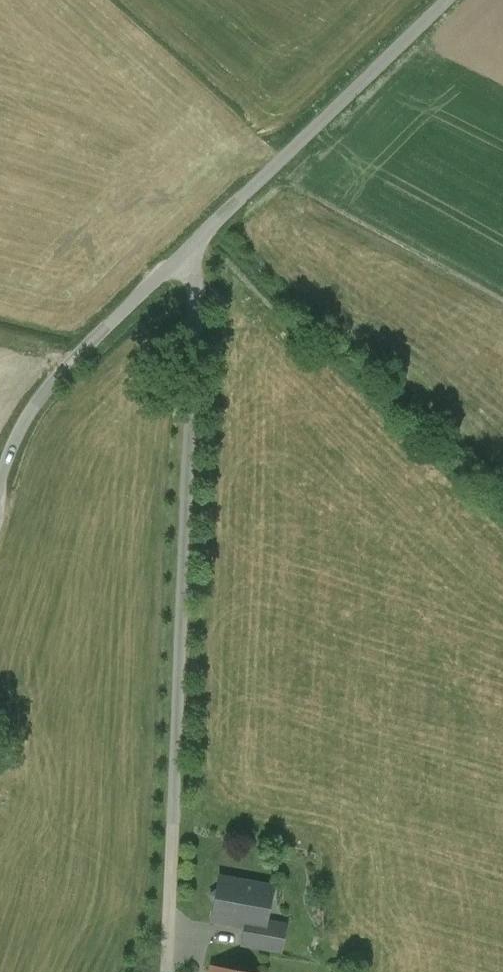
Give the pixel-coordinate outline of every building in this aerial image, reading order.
[(270,887),(219,878),(217,889),(209,895),(214,902),(213,912),(225,914),(231,923),(247,926),(262,928),(263,927),(270,887)] [(282,931),(263,927),(262,928),(247,926),(244,944),(279,950),(282,931)]
